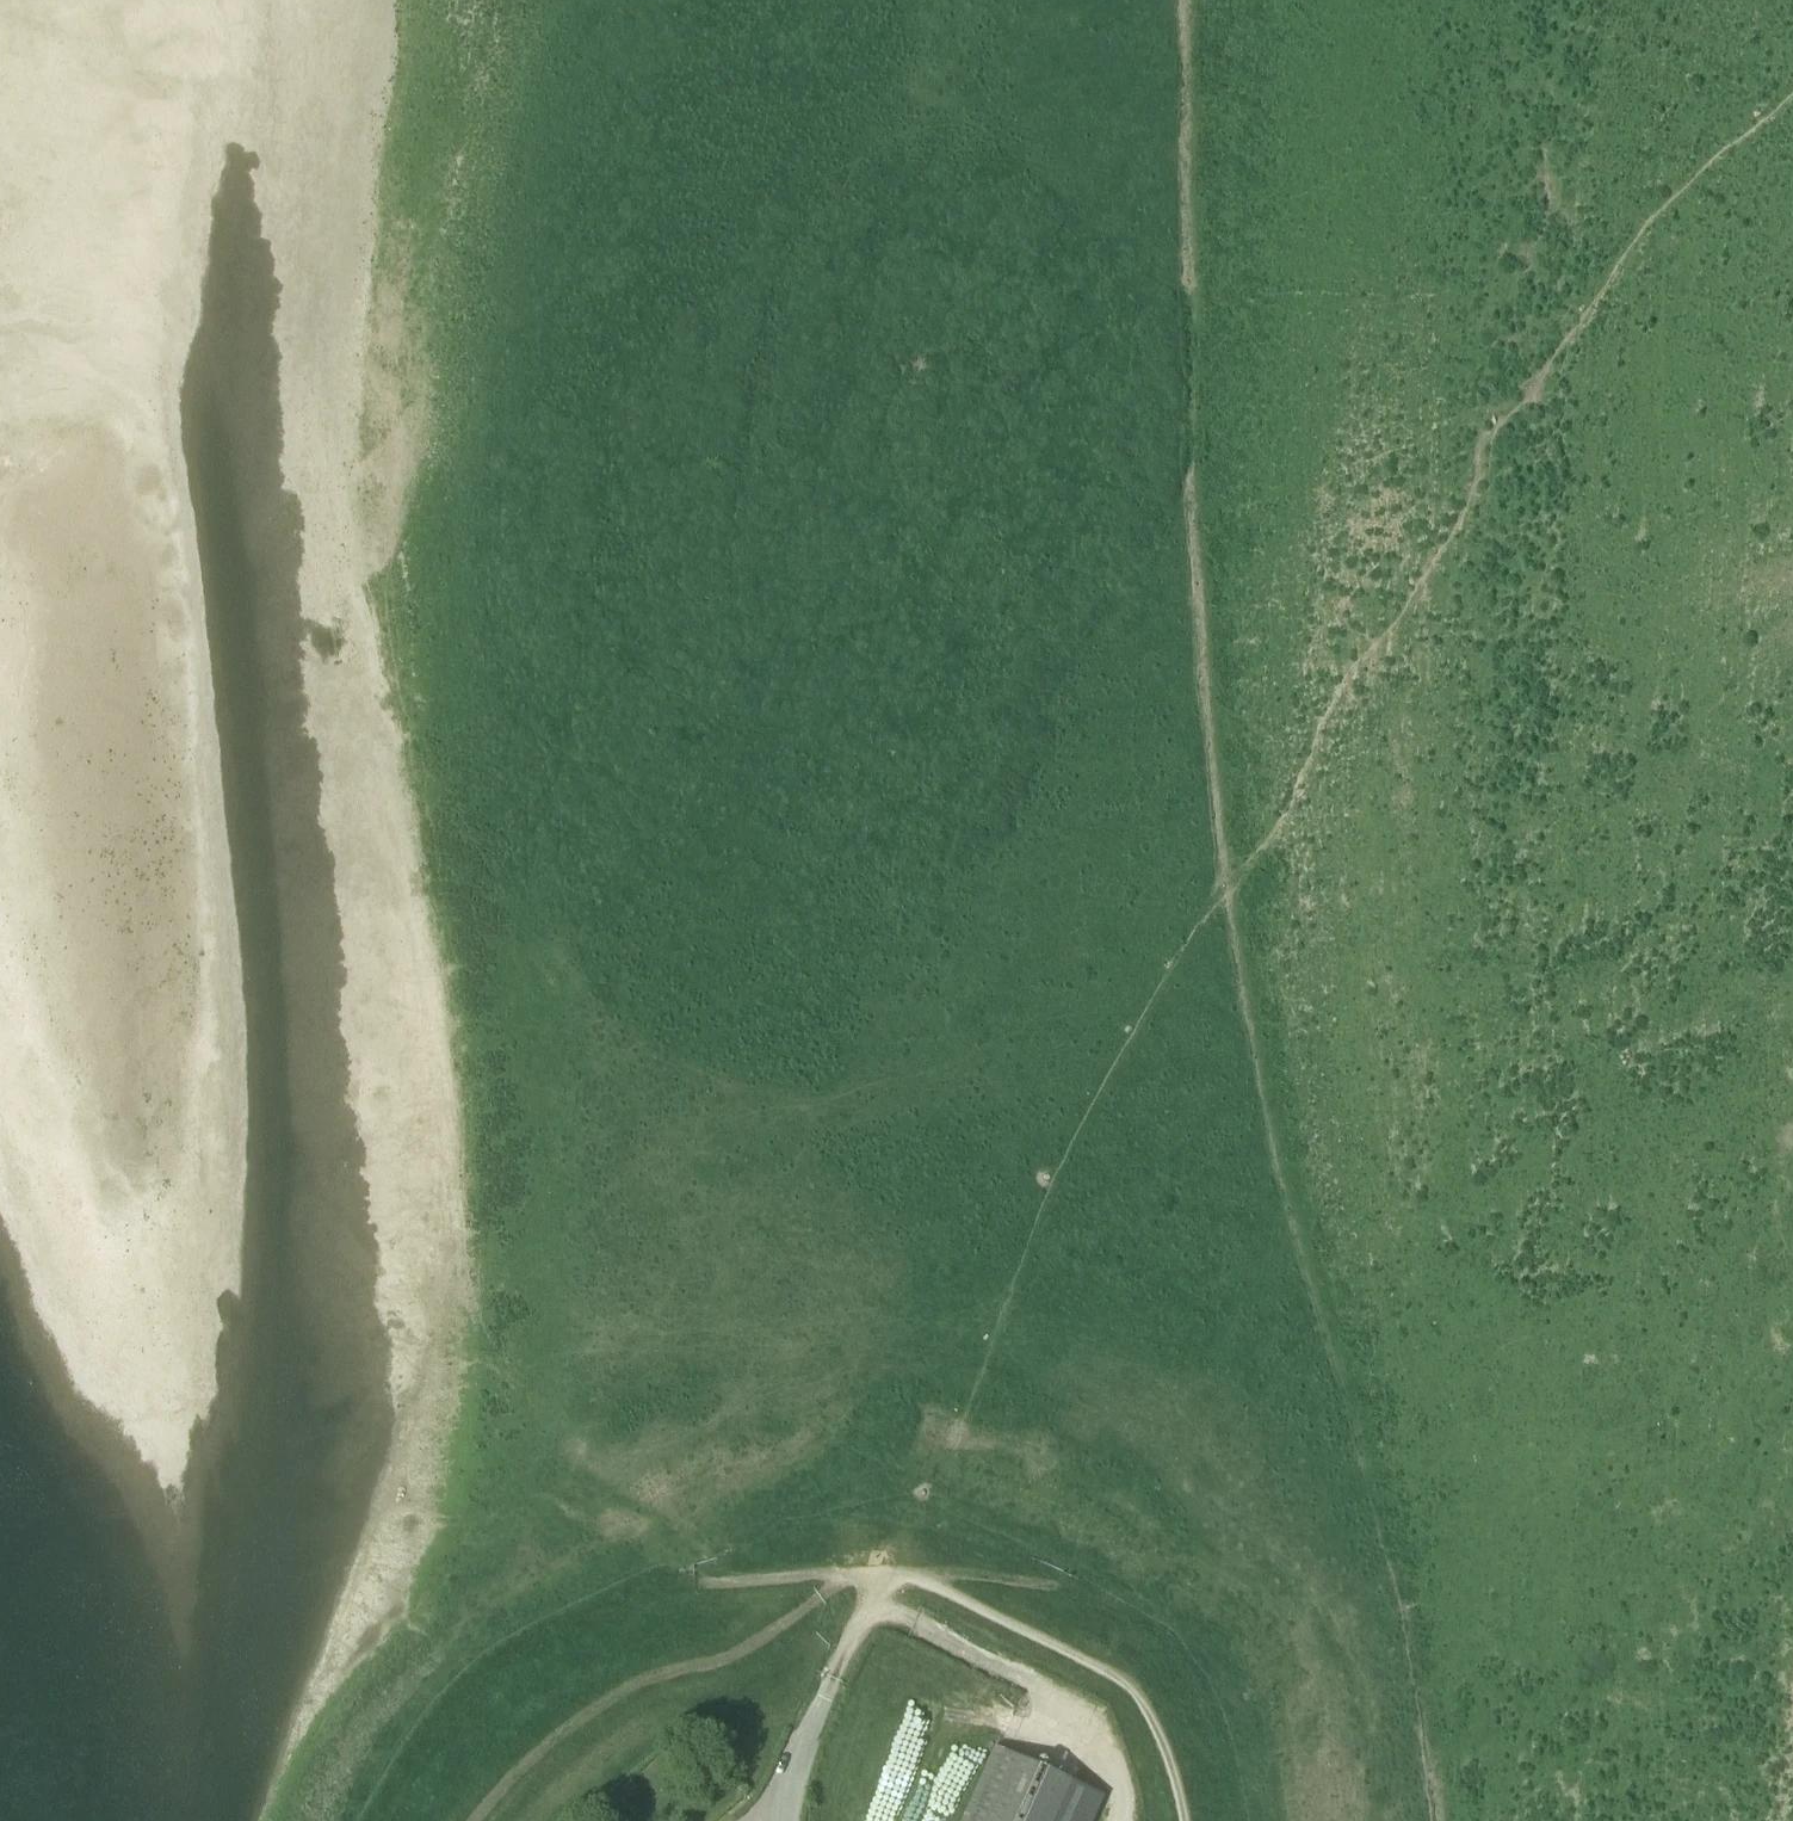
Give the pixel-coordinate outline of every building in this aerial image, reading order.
[(996,1747),(963,1820),(1093,1820),(1104,1796),(996,1747)]
